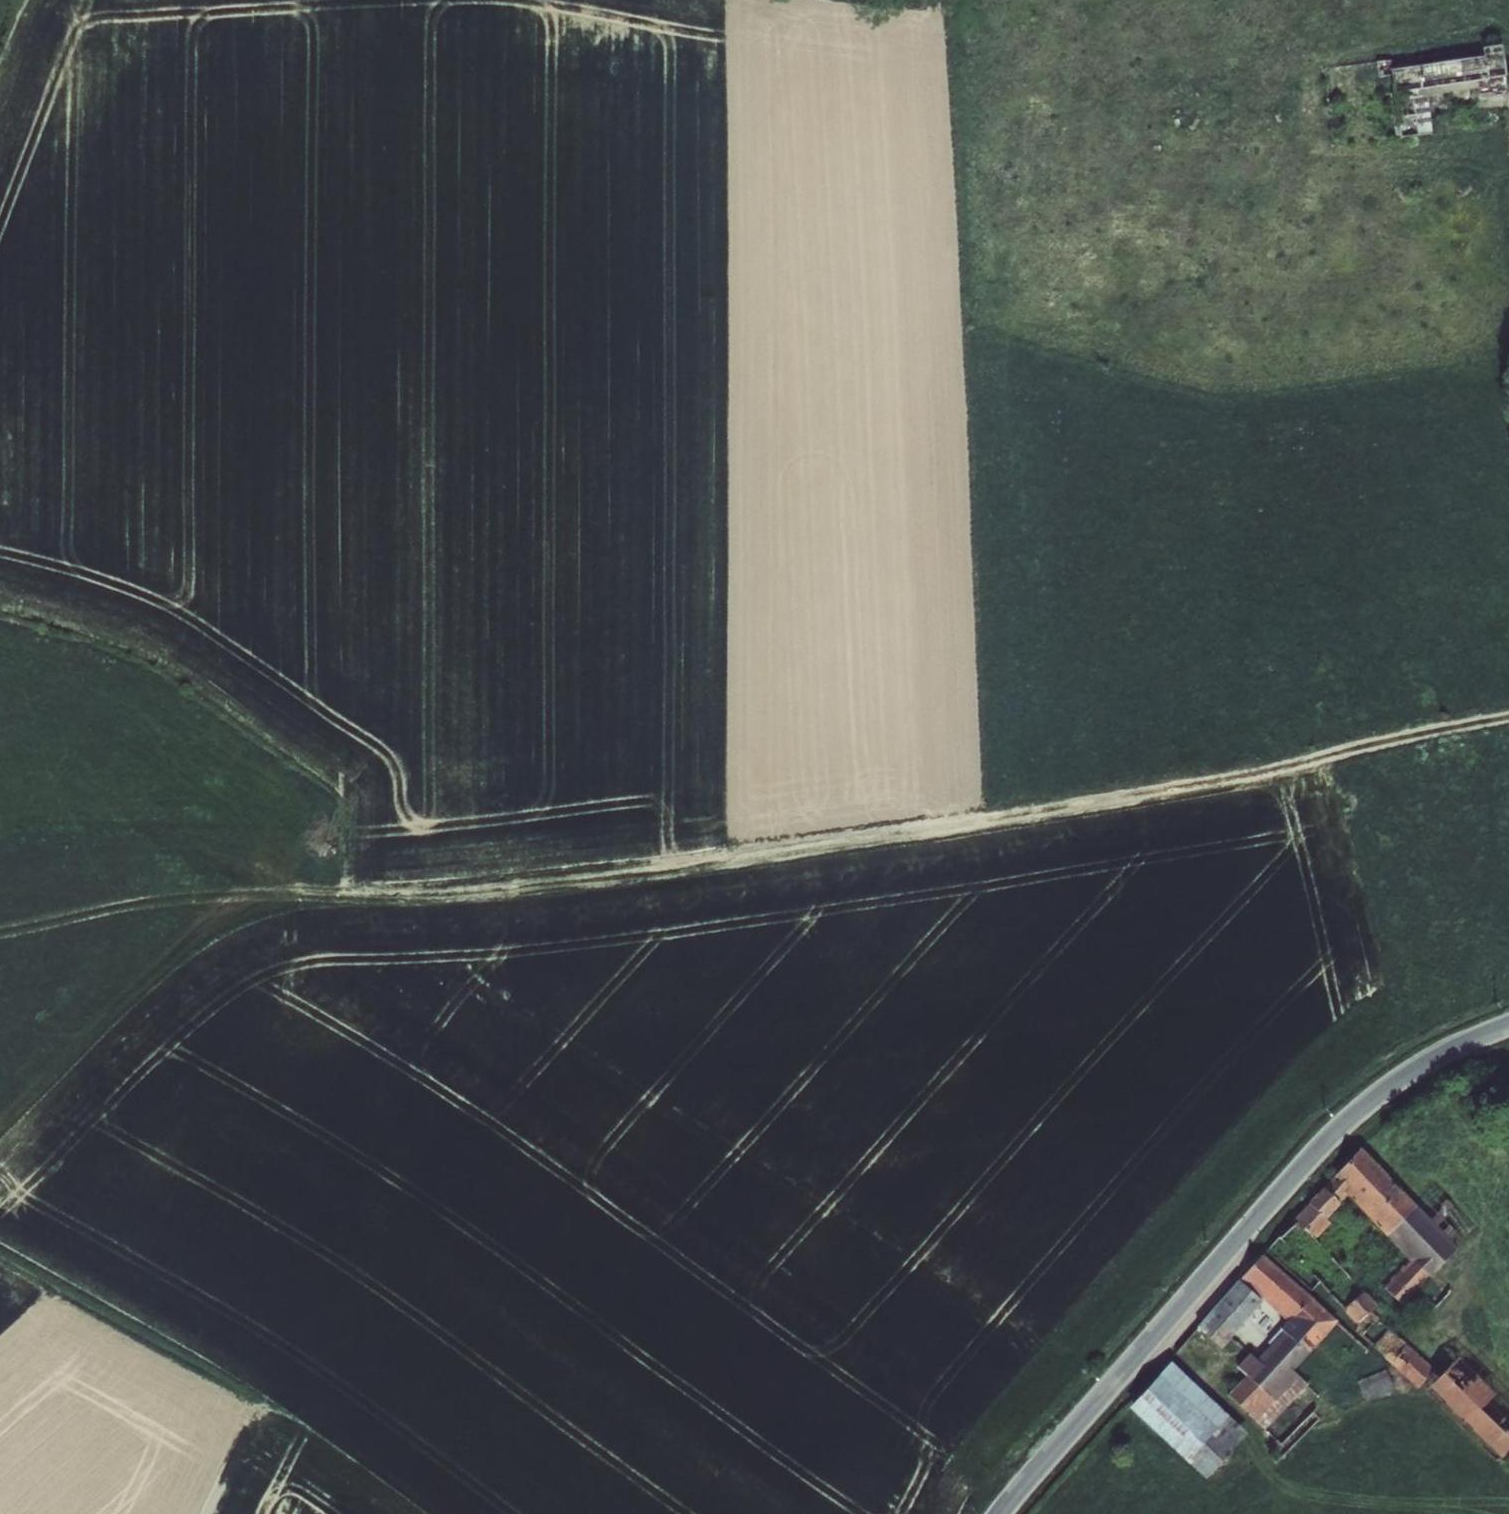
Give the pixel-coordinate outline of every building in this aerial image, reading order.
[(1500,35),(1407,48),(1411,72),(1417,71),(1481,63),(1485,83),(1507,79),(1500,35)] [(1383,51),(1390,99),(1407,97),(1403,74),(1411,72),(1407,48),(1383,51)] [(1417,71),(1411,72),(1415,96),(1422,95),(1417,71)] [(1411,72),(1403,74),(1407,97),(1415,96),(1411,72)] [(1474,1075),(1468,1063),(1454,1070),(1460,1083),(1474,1075)] [(1454,1225),(1370,1134),(1330,1172),(1343,1186),(1353,1176),(1415,1245),(1388,1273),(1406,1292),(1434,1265),(1425,1254),(1454,1225)] [(1330,1172),(1315,1183),(1330,1198),(1343,1186),(1330,1172)] [(1330,1198),(1315,1183),(1299,1200),(1307,1205),(1289,1221),(1284,1216),(1272,1229),(1319,1274),(1326,1267),(1362,1309),(1379,1292),(1317,1219),(1333,1201),(1330,1198)] [(1330,1303),(1265,1237),(1247,1257),(1293,1300),(1282,1312),(1287,1317),(1265,1341),(1252,1328),(1237,1344),(1248,1356),(1233,1374),(1279,1414),(1307,1382),(1288,1363),(1323,1328),(1314,1319),(1330,1303)] [(1257,1276),(1242,1262),(1215,1293),(1228,1303),(1257,1276)] [(1434,1265),(1406,1292),(1422,1309),(1451,1282),(1434,1265)] [(1379,1292),(1362,1309),(1396,1346),(1410,1332),(1379,1292)] [(1428,1371),(1500,1443),(1508,1434),(1508,1370),(1469,1330),(1428,1371)] [(1231,1393),(1178,1344),(1135,1387),(1188,1437),(1231,1393)] [(1250,1410),(1231,1393),(1188,1437),(1208,1454),(1250,1410)]
